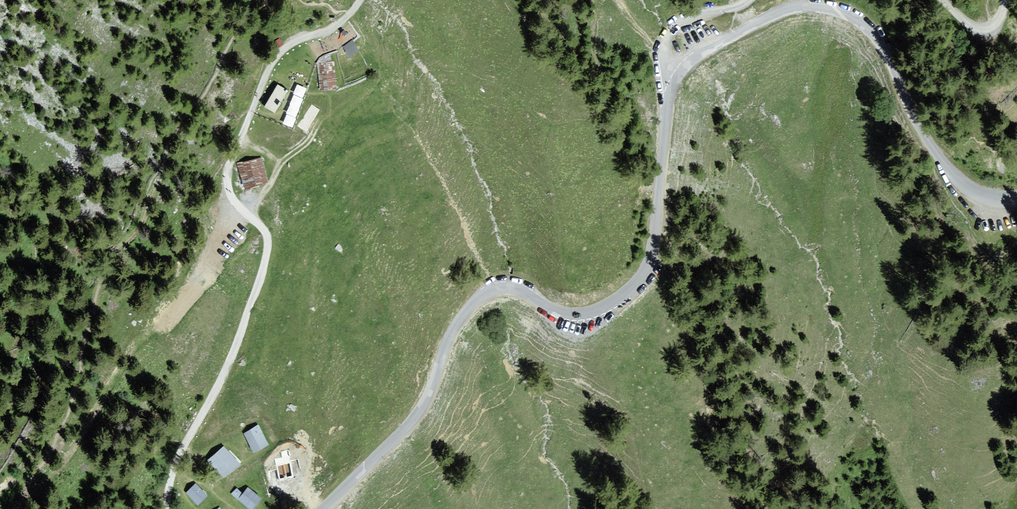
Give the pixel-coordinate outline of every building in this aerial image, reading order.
[(354,38),(344,44),(350,53),(359,47),(354,38)] [(333,61),(317,63),(319,91),(336,90),(333,61)] [(298,83),(284,121),(293,125),(308,86),(298,83)] [(288,91),(277,85),(264,107),(275,113),(288,91)] [(261,157),(237,163),(243,189),(268,183),(261,157)] [(257,425),(243,433),(254,453),(268,445),(257,425)] [(224,446),(207,460),(224,479),(240,464),(224,446)] [(196,483),(185,494),(197,507),(208,497),(196,483)] [(248,508),(252,508),(261,499),(248,487),(243,493),(237,488),(231,494),(248,508)]
